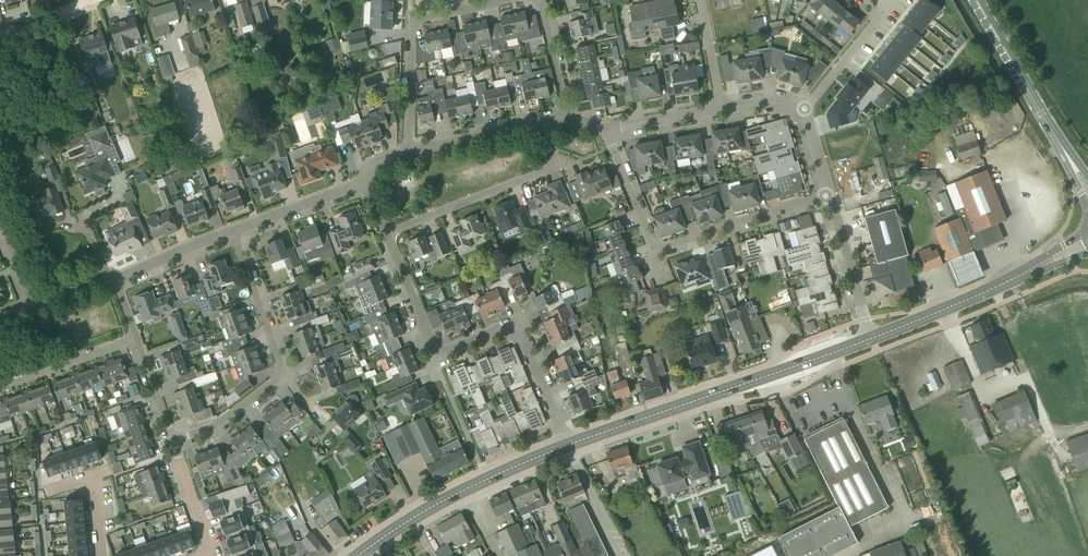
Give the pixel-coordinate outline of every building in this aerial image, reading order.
[(216,10),(213,0),(186,0),(191,18),(196,16),(197,19),(206,16),(205,14),(216,10)] [(234,6),(241,28),(254,25),(247,0),(236,0),(237,5),(234,6)] [(570,7),(571,8),(576,7),(577,5),(588,2),(588,0),(566,0),(568,7),(570,7)] [(632,40),(645,37),(644,31),(678,24),(676,14),(674,14),(673,10),(677,9),(676,6),(674,6),(673,0),(667,0),(630,7),(634,25),(629,25),(632,40)] [(819,12),(829,0),(812,0),(809,4),(819,12)] [(828,20),(840,7),(832,0),(829,0),(819,12),(828,20)] [(916,7),(931,19),(939,10),(926,0),(922,0),(916,7)] [(372,1),(371,29),(391,29),(392,19),(393,19),(393,13),(392,13),(392,2),(372,1)] [(157,25),(153,27),(157,38),(171,34),(167,23),(180,19),(174,3),(152,10),(157,25)] [(252,8),(258,27),(269,23),(264,5),(252,8)] [(828,20),(838,28),(849,14),(840,7),(828,20)] [(916,7),(909,15),(924,28),(931,19),(916,7)] [(569,32),(571,38),(572,38),(572,39),(593,35),(590,19),(595,18),(593,8),(577,12),(579,20),(569,23),(571,31),(569,32)] [(525,12),(513,15),(517,33),(518,36),(530,33),(531,39),(541,37),(540,34),(536,15),(526,17),(525,12)] [(849,14),(838,28),(848,36),(859,22),(849,14)] [(225,17),(229,28),(236,26),(232,15),(225,17)] [(506,39),(499,41),(500,45),(507,43),(506,41),(518,39),(517,33),(513,15),(501,17),(506,39)] [(909,15),(902,24),(905,27),(905,26),(917,36),(918,36),(924,28),(909,15)] [(111,28),(119,53),(143,45),(135,20),(111,28)] [(193,21),(188,23),(190,31),(196,29),(193,21)] [(487,21),(475,23),(479,41),(491,39),(487,21)] [(800,25),(805,29),(809,25),(804,21),(800,25)] [(457,35),(462,59),(470,58),(467,44),(471,43),(473,51),(481,49),(479,41),(475,23),(462,26),(464,32),(457,33),(457,35)] [(613,24),(605,26),(607,36),(616,34),(613,24)] [(805,29),(815,37),(818,33),(809,25),(805,29)] [(905,27),(898,35),(914,47),(921,38),(918,36),(917,36),(905,26),(905,27)] [(772,29),(773,36),(781,34),(780,28),(772,29)] [(448,29),(436,32),(440,50),(452,47),(455,61),(462,59),(457,35),(450,37),(448,29)] [(348,36),(350,45),(367,41),(364,32),(348,36)] [(440,50),(436,32),(424,35),(425,40),(416,42),(416,65),(435,60),(433,52),(440,50)] [(112,63),(107,50),(108,50),(102,33),(79,40),(85,58),(88,68),(96,65),(97,68),(112,63)] [(192,35),(196,48),(203,46),(199,33),(192,35)] [(815,37),(825,45),(828,41),(818,33),(815,37)] [(180,38),(187,60),(198,57),(191,35),(180,38)] [(898,35),(891,43),(907,56),(914,47),(898,35)] [(262,48),(259,44),(261,43),(259,38),(251,42),(254,46),(255,46),(258,50),(262,48)] [(326,42),(329,52),(335,51),(333,41),(326,42)] [(500,45),(499,41),(491,42),(493,51),(500,49),(500,45)] [(828,41),(825,45),(829,49),(833,44),(828,41)] [(243,54),(243,53),(248,51),(245,42),(234,45),(239,60),(245,58),(244,53),(243,54)] [(674,43),(659,46),(661,55),(675,52),(674,43)] [(891,43),(884,52),(900,64),(907,56),(891,43)] [(679,45),(680,53),(689,51),(687,44),(679,45)] [(597,57),(595,45),(575,49),(576,54),(578,54),(579,61),(597,57)] [(544,47),(535,49),(536,55),(545,53),(544,47)] [(760,64),(770,63),(771,48),(757,50),(758,57),(746,59),(750,81),(752,80),(752,83),(761,81),(761,79),(763,78),(760,64)] [(787,82),(789,83),(795,62),(783,59),(785,51),(771,48),(770,63),(781,65),(777,79),(778,80),(778,82),(786,84),(787,82)] [(502,54),(504,63),(514,60),(512,52),(502,54)] [(615,60),(616,66),(622,64),(622,65),(623,64),(623,62),(620,59),(618,52),(613,54),(614,60),(615,60)] [(884,52),(877,61),(893,73),(900,64),(884,52)] [(747,81),(750,81),(746,59),(732,62),(732,63),(729,64),(727,55),(719,56),(723,72),(734,70),(737,83),(738,83),(739,85),(748,83),(747,81)] [(600,69),(597,57),(579,61),(578,61),(579,67),(580,66),(582,73),(600,69)] [(293,63),(301,78),(310,73),(302,58),(293,63)] [(470,61),(463,63),(465,72),(471,71),(472,71),(470,61)] [(795,62),(789,83),(792,83),(791,85),(800,88),(800,86),(802,86),(806,73),(812,75),(817,79),(828,67),(827,66),(827,67),(819,61),(813,68),(808,67),(808,66),(795,62)] [(877,61),(870,69),(885,82),(893,73),(877,61)] [(622,64),(616,66),(617,71),(619,71),(620,78),(625,77),(624,70),(623,70),(622,65),(622,64)] [(687,93),(682,66),(679,66),(679,64),(668,66),(668,68),(664,69),(666,83),(673,82),(675,95),(687,93)] [(694,64),(682,66),(687,93),(699,91),(694,64)] [(630,88),(630,90),(639,88),(641,99),(643,99),(643,101),(659,98),(658,96),(660,95),(656,75),(654,66),(641,69),(641,70),(628,73),(629,81),(630,88)] [(551,68),(532,73),(534,81),(538,99),(550,96),(548,87),(555,86),(551,68)] [(152,76),(156,86),(164,83),(159,69),(154,70),(155,75),(152,76)] [(416,71),(418,81),(427,79),(425,69),(416,71)] [(582,73),(580,73),(581,79),(583,78),(584,85),(603,81),(600,69),(582,73)] [(100,91),(92,73),(84,76),(92,94),(100,91)] [(508,87),(495,90),(499,108),(512,105),(510,98),(517,97),(513,77),(512,77),(511,73),(504,74),(506,83),(507,83),(508,87)] [(532,73),(513,77),(517,97),(524,95),(526,102),(538,99),(534,81),(532,73)] [(828,112),(828,114),(826,114),(830,129),(846,125),(843,115),(848,108),(852,111),(870,88),(856,77),(844,92),(842,90),(836,98),(836,99),(837,98),(838,99),(828,112)] [(606,93),(603,81),(584,85),(583,85),(584,91),(586,91),(587,98),(590,97),(591,97),(606,93)] [(469,95),(457,98),(461,116),(473,114),(472,107),(479,106),(474,84),(473,82),(466,83),(468,92),(469,95)] [(484,82),(474,84),(479,106),(486,104),(487,110),(499,108),(495,90),(486,92),(484,82)] [(442,88),(435,90),(437,99),(444,97),(442,88)] [(873,103),(883,111),(894,97),(885,89),(873,103)] [(437,99),(435,90),(427,91),(430,100),(437,99)] [(611,105),(609,95),(608,92),(606,93),(591,97),(590,97),(591,104),(593,104),(594,109),(611,105)] [(126,124),(135,121),(125,96),(117,100),(126,124)] [(417,100),(416,107),(417,107),(420,120),(417,120),(419,128),(429,126),(428,124),(435,122),(431,104),(423,106),(421,98),(417,100)] [(461,116),(457,98),(445,100),(449,119),(461,116)] [(368,118),(361,121),(370,145),(381,141),(380,137),(382,136),(381,131),(389,128),(388,125),(397,122),(393,112),(394,111),(391,102),(379,106),(381,110),(374,112),(376,115),(368,118)] [(307,109),(311,120),(322,117),(318,105),(307,109)] [(326,114),(329,124),(336,121),(333,112),(326,114)] [(764,135),(767,144),(791,137),(791,136),(791,135),(792,134),(793,133),(793,131),(792,130),(791,129),(789,129),(785,130),(783,119),(759,126),(758,125),(757,127),(745,130),(748,139),(764,135)] [(209,121),(209,133),(221,133),(221,121),(209,121)] [(370,145),(361,121),(354,123),(353,123),(338,128),(343,144),(352,141),(353,146),(356,145),(358,149),(370,145)] [(103,187),(107,186),(105,180),(114,176),(110,166),(120,161),(110,137),(105,126),(86,133),(96,156),(84,161),(86,166),(75,171),(84,195),(94,191),(95,193),(96,193),(97,195),(98,196),(99,195),(103,193),(104,193),(104,192),(104,190),(103,187)] [(727,131),(725,131),(729,152),(742,150),(742,151),(751,149),(749,143),(741,145),(738,129),(736,129),(736,127),(727,128),(727,131)] [(729,152),(725,131),(723,131),(722,129),(713,131),(714,133),(712,133),(716,154),(729,152)] [(268,137),(274,160),(286,155),(281,131),(268,137)] [(952,139),(960,161),(981,154),(973,132),(952,139)] [(689,137),(686,138),(690,159),(703,156),(699,135),(698,136),(697,133),(688,135),(689,137)] [(690,159),(686,138),(684,138),(684,136),(675,137),(675,140),(673,140),(677,161),(690,159)] [(753,157),(756,166),(793,155),(791,145),(793,145),(795,144),(796,142),(796,140),(795,139),(793,138),(792,138),(791,137),(767,144),(769,152),(753,157)] [(650,144),(648,144),(651,165),(659,164),(660,167),(665,166),(661,142),(659,142),(659,140),(650,142),(650,144)] [(651,165),(648,144),(645,145),(645,142),(636,144),(636,146),(635,146),(637,160),(629,161),(635,176),(646,174),(645,166),(651,165)] [(289,153),(294,167),(297,166),(300,174),(298,175),(301,185),(321,178),(318,170),(322,168),(323,170),(338,164),(332,146),(322,150),(320,145),(315,147),(314,144),(289,153)] [(801,172),(801,171),(802,170),(803,168),(803,167),(802,165),(801,164),(799,164),(796,165),(793,155),(756,166),(758,174),(774,170),(777,179),(801,172)] [(872,159),(879,181),(888,178),(882,156),(872,159)] [(245,179),(245,180),(249,190),(259,187),(264,199),(272,196),(271,194),(286,188),(277,162),(265,166),(267,170),(251,176),(251,177),(245,179)] [(894,168),(898,178),(918,172),(914,162),(894,168)] [(192,164),(163,178),(166,186),(167,185),(195,172),(192,164)] [(144,165),(136,169),(138,174),(146,170),(144,165)] [(44,169),(49,182),(59,179),(54,166),(44,169)] [(235,183),(245,180),(245,179),(240,167),(230,171),(235,183)] [(176,206),(175,206),(178,214),(184,212),(189,225),(205,219),(206,221),(209,220),(205,209),(207,208),(208,210),(216,207),(214,201),(210,188),(207,181),(207,182),(202,168),(197,170),(205,189),(200,191),(203,199),(202,200),(201,199),(184,206),(183,201),(180,200),(174,202),(176,206)] [(575,176),(579,186),(585,200),(612,189),(613,190),(621,186),(617,176),(609,179),(604,168),(587,175),(585,172),(575,176)] [(934,228),(933,228),(940,246),(941,245),(948,262),(973,252),(1002,240),(996,224),(1006,220),(993,189),(986,170),(975,174),(954,183),(964,207),(955,210),(958,218),(934,228)] [(918,172),(919,182),(937,181),(936,171),(918,172)] [(804,191),(801,181),(804,180),(805,179),(806,178),(806,176),(805,175),(803,174),(802,174),(801,173),(801,172),(777,179),(779,188),(763,193),(766,202),(778,199),(780,199),(780,198),(794,194),(796,195),(797,193),(804,191)] [(751,176),(753,182),(760,180),(758,174),(751,176)] [(166,210),(175,206),(176,206),(174,202),(167,185),(166,186),(163,178),(156,181),(159,188),(158,189),(166,210)] [(639,186),(641,193),(658,187),(655,180),(639,186)] [(550,192),(536,197),(540,208),(542,207),(546,216),(557,211),(558,212),(562,210),(563,209),(571,206),(566,193),(564,194),(559,182),(548,187),(550,192)] [(727,182),(719,185),(721,192),(729,189),(727,182)] [(753,183),(741,186),(747,207),(749,207),(750,209),(759,207),(758,204),(760,204),(753,183)] [(218,185),(210,188),(214,201),(221,198),(227,213),(236,210),(237,212),(244,209),(243,207),(244,207),(240,194),(238,189),(226,193),(225,188),(219,190),(218,185)] [(721,192),(719,185),(712,187),(715,194),(721,192)] [(747,207),(741,186),(728,190),(734,211),(736,211),(737,213),(745,210),(745,208),(747,207)] [(46,195),(33,200),(36,209),(34,210),(36,217),(38,217),(39,219),(52,214),(53,216),(63,212),(55,187),(44,190),(46,195)] [(689,195),(681,198),(685,208),(691,206),(698,224),(699,224),(700,226),(708,223),(708,221),(710,220),(703,199),(704,199),(701,193),(690,197),(689,195)] [(945,193),(937,196),(946,217),(953,214),(945,193)] [(715,195),(704,199),(703,199),(710,220),(712,219),(713,221),(721,218),(721,216),(722,215),(715,195)] [(673,211),(666,214),(673,233),(675,232),(676,234),(684,231),(684,229),(685,229),(679,210),(685,208),(681,198),(669,202),(673,211)] [(886,200),(863,206),(866,215),(889,210),(886,200)] [(495,218),(502,233),(516,228),(519,236),(533,230),(526,213),(524,207),(516,211),(512,201),(493,208),(497,217),(495,218)] [(612,211),(615,217),(626,213),(624,208),(619,210),(618,209),(612,211)] [(875,256),(867,258),(876,289),(877,290),(885,295),(887,294),(915,287),(906,256),(908,255),(895,209),(864,218),(875,256)] [(146,219),(150,229),(155,239),(168,233),(169,235),(178,231),(169,211),(157,216),(156,214),(146,219)] [(329,232),(337,254),(345,251),(344,247),(349,245),(347,242),(363,236),(361,232),(363,231),(360,223),(359,224),(354,212),(338,219),(341,228),(329,232)] [(673,233),(666,214),(654,218),(661,237),(662,237),(663,239),(671,236),(671,234),(673,233)] [(460,221),(463,227),(451,232),(459,252),(471,248),(468,240),(485,233),(482,223),(480,224),(476,215),(460,221)] [(112,248),(116,257),(132,249),(133,252),(143,247),(138,236),(146,233),(140,220),(131,224),(133,228),(117,235),(114,228),(105,232),(108,239),(110,245),(112,248)] [(609,224),(602,227),(606,239),(620,234),(624,232),(625,232),(623,227),(621,227),(619,220),(609,224)] [(779,224),(781,233),(791,230),(789,221),(779,224)] [(569,227),(572,234),(585,229),(582,222),(569,227)] [(302,246),(296,248),(300,260),(306,258),(308,261),(320,257),(318,254),(332,249),(326,233),(320,236),(316,226),(297,233),(302,246)] [(785,252),(786,258),(819,249),(818,249),(817,245),(821,244),(818,235),(815,226),(795,232),(799,246),(785,250),(784,250),(784,252),(785,252)] [(412,255),(407,257),(414,275),(414,273),(421,270),(424,265),(422,262),(424,262),(423,260),(422,260),(420,257),(430,254),(431,258),(437,256),(438,258),(449,253),(440,232),(430,236),(431,238),(425,240),(424,236),(407,242),(412,255)] [(773,256),(784,252),(784,250),(785,250),(779,232),(773,234),(763,236),(764,240),(761,242),(760,240),(769,273),(778,271),(773,256)] [(606,239),(603,240),(608,252),(624,245),(626,244),(624,239),(622,240),(620,234),(606,239)] [(264,245),(271,264),(284,259),(288,270),(299,267),(292,247),(285,250),(281,239),(269,243),(266,244),(267,244),(264,245)] [(762,275),(769,273),(760,240),(760,242),(756,243),(755,239),(746,241),(746,242),(739,244),(745,264),(758,261),(762,275)] [(542,240),(534,243),(536,249),(544,246),(542,240)] [(567,243),(569,249),(575,246),(573,240),(567,243)] [(112,248),(110,245),(100,249),(102,253),(112,248)] [(624,245),(608,252),(613,263),(629,257),(629,256),(630,256),(628,251),(627,251),(624,245)] [(941,245),(940,246),(935,248),(936,250),(932,251),(930,247),(918,252),(926,271),(948,262),(941,245)] [(716,262),(709,264),(717,291),(730,287),(727,280),(723,269),(734,265),(729,247),(713,251),(713,252),(714,253),(716,262)] [(804,262),(807,274),(827,268),(826,262),(823,252),(819,253),(818,250),(820,249),(819,249),(786,258),(789,266),(804,262)] [(973,252),(948,262),(957,286),(983,275),(973,252)] [(680,262),(678,256),(669,259),(671,265),(680,262)] [(352,265),(357,277),(376,269),(371,257),(352,265)] [(629,257),(613,263),(617,275),(633,268),(635,267),(633,262),(631,263),(629,257)] [(675,266),(683,289),(697,284),(698,286),(710,281),(703,260),(695,263),(694,259),(675,266)] [(222,292),(220,286),(232,282),(231,279),(233,278),(230,268),(227,269),(225,260),(208,266),(211,276),(203,278),(209,296),(222,292)] [(459,268),(463,278),(475,273),(471,264),(459,268)] [(499,277),(500,280),(501,280),(505,291),(511,288),(516,298),(522,295),(522,294),(527,292),(521,277),(525,275),(520,264),(510,268),(508,265),(499,269),(502,276),(499,277)] [(617,275),(615,276),(619,288),(632,283),(642,279),(643,278),(641,273),(640,273),(637,266),(635,267),(633,268),(617,275)] [(796,292),(798,298),(831,289),(829,289),(828,285),(832,284),(830,275),(829,275),(827,268),(807,274),(811,285),(795,290),(796,292)] [(296,284),(300,283),(307,280),(305,274),(293,278),(296,284)] [(178,294),(180,300),(191,296),(194,304),(208,299),(202,283),(194,286),(190,275),(174,281),(178,294)] [(325,282),(328,289),(329,289),(331,288),(335,286),(344,282),(342,275),(325,282)] [(353,286),(358,297),(366,294),(383,287),(379,276),(362,283),(358,284),(355,278),(344,282),(347,289),(353,286)] [(307,280),(300,283),(302,289),(311,286),(308,279),(307,280)] [(423,283),(426,291),(436,287),(433,279),(423,283)] [(485,294),(486,296),(493,311),(498,309),(499,310),(505,307),(501,297),(507,294),(505,291),(501,280),(500,280),(489,285),(491,291),(485,294)] [(549,314),(552,312),(567,306),(567,305),(577,301),(574,294),(562,299),(556,286),(554,285),(550,286),(552,291),(535,298),(537,303),(536,304),(539,310),(549,306),(552,312),(549,313),(549,314)] [(358,297),(366,315),(366,316),(370,314),(385,308),(383,301),(388,299),(383,287),(366,294),(358,297)] [(662,287),(652,289),(657,310),(666,308),(662,287)] [(657,310),(652,289),(643,292),(648,312),(657,310)] [(770,340),(760,316),(757,317),(755,312),(757,311),(755,306),(753,307),(751,302),(745,305),(744,304),(734,308),(731,300),(734,299),(730,289),(718,294),(735,338),(738,337),(744,354),(761,348),(760,344),(770,340)] [(831,289),(798,298),(800,306),(815,302),(818,314),(839,308),(837,302),(835,292),(831,294),(829,290),(831,289)] [(280,297),(285,309),(305,302),(305,301),(301,290),(280,297)] [(152,292),(134,298),(137,307),(138,306),(144,321),(145,320),(152,318),(153,320),(156,322),(160,320),(162,317),(161,314),(175,310),(170,296),(155,301),(152,292)] [(469,297),(466,298),(472,312),(478,309),(483,319),(495,314),(493,311),(486,296),(480,298),(478,293),(469,297)] [(676,297),(668,300),(670,308),(679,305),(676,297)] [(449,301),(447,302),(450,310),(457,326),(457,327),(459,330),(470,325),(466,314),(472,312),(466,298),(455,303),(449,301)] [(304,323),(313,320),(318,318),(315,311),(312,312),(308,301),(305,301),(305,302),(285,309),(289,321),(301,316),(304,323)] [(457,326),(450,310),(447,302),(439,305),(429,309),(425,311),(433,330),(443,325),(446,333),(453,330),(452,329),(457,327),(457,326)] [(221,308),(219,304),(210,307),(212,312),(221,308)] [(248,320),(243,308),(233,312),(231,306),(232,305),(231,305),(221,308),(212,312),(214,318),(217,317),(221,329),(227,328),(248,320)] [(548,329),(550,334),(565,327),(566,328),(567,327),(564,321),(572,317),(567,306),(552,312),(554,318),(544,323),(547,329),(548,329)] [(709,316),(710,320),(710,321),(716,344),(727,341),(721,319),(724,318),(722,308),(717,309),(718,314),(709,316)] [(373,334),(374,333),(399,323),(394,312),(373,320),(370,314),(366,316),(366,315),(363,317),(366,324),(369,323),(373,334)] [(178,313),(170,316),(179,341),(187,338),(178,313)] [(203,315),(196,317),(200,327),(207,324),(203,315)] [(294,334),(298,346),(322,337),(317,325),(330,321),(327,315),(318,318),(313,320),(315,326),(294,334)] [(977,343),(969,347),(981,375),(1015,360),(1003,332),(995,336),(988,319),(970,327),(977,343)] [(248,320),(227,328),(231,340),(252,333),(248,320)] [(804,324),(807,333),(816,330),(814,321),(804,324)] [(399,323),(374,333),(379,345),(374,347),(375,349),(377,353),(386,350),(383,343),(393,339),(403,335),(399,323)] [(562,342),(565,348),(565,349),(578,343),(573,331),(568,333),(566,328),(565,327),(550,334),(547,335),(552,347),(562,342)] [(684,342),(691,367),(707,362),(708,365),(717,362),(708,334),(684,342)] [(616,344),(621,368),(630,365),(626,342),(627,342),(625,335),(618,336),(619,343),(616,344)] [(179,343),(182,351),(199,345),(198,342),(196,337),(179,343)] [(322,337),(298,346),(302,358),(309,355),(311,362),(324,357),(322,351),(319,352),(319,351),(319,349),(324,347),(324,345),(322,337)] [(224,350),(221,342),(206,347),(208,355),(224,350)] [(324,357),(325,357),(329,355),(345,350),(343,343),(322,351),(324,357)] [(557,373),(561,372),(576,365),(573,359),(580,356),(578,351),(581,349),(578,343),(565,349),(565,348),(557,352),(560,351),(563,357),(552,361),(557,373)] [(237,352),(241,364),(261,357),(257,345),(237,352)] [(499,357),(493,360),(500,375),(506,372),(505,369),(511,367),(519,383),(528,379),(523,368),(524,366),(522,365),(515,348),(510,350),(509,347),(497,352),(499,357)] [(384,358),(389,370),(414,359),(409,348),(389,357),(386,350),(377,353),(375,354),(377,361),(384,358)] [(160,357),(164,369),(184,362),(179,350),(160,357)] [(315,368),(319,380),(337,374),(342,372),(338,360),(348,356),(345,350),(329,355),(325,357),(327,363),(315,368)] [(363,352),(357,355),(360,361),(366,358),(363,352)] [(646,380),(639,382),(645,401),(664,395),(661,385),(652,355),(639,359),(646,380)] [(477,367),(471,369),(478,384),(484,382),(483,379),(489,376),(496,393),(505,389),(500,375),(493,360),(492,356),(491,356),(492,358),(488,360),(487,356),(475,361),(477,367)] [(261,357),(241,364),(246,377),(265,370),(261,357)] [(114,359),(109,361),(116,382),(119,382),(129,378),(122,359),(114,362),(114,359)] [(414,359),(389,370),(396,388),(401,386),(398,380),(419,371),(414,359)] [(942,368),(952,391),(971,383),(961,360),(942,368)] [(105,365),(97,368),(103,385),(102,385),(103,387),(116,382),(109,361),(104,363),(105,365)] [(184,362),(164,369),(168,382),(188,375),(184,362)] [(575,387),(578,386),(591,380),(597,377),(594,370),(588,372),(586,368),(580,370),(578,364),(576,365),(561,372),(563,377),(562,377),(564,384),(575,379),(577,385),(574,386),(574,387),(575,387)] [(92,369),(86,372),(92,389),(102,385),(103,385),(97,368),(97,365),(91,367),(92,369)] [(478,384),(471,369),(470,366),(469,366),(470,367),(466,369),(465,366),(453,371),(455,376),(449,379),(455,394),(462,391),(461,388),(467,385),(469,391),(476,408),(486,404),(478,385),(478,384)] [(371,371),(364,373),(367,379),(377,375),(375,370),(371,372),(371,371)] [(620,382),(616,370),(606,373),(615,399),(631,394),(626,380),(620,382)] [(926,375),(933,391),(942,387),(935,371),(926,375)] [(79,372),(74,373),(81,393),(92,389),(86,372),(80,374),(79,372)] [(191,380),(194,388),(218,380),(215,372),(191,380)] [(70,377),(64,379),(70,397),(81,393),(74,373),(69,375),(70,377)] [(337,374),(319,380),(323,392),(336,387),(338,394),(361,386),(358,379),(341,385),(337,374)] [(70,397),(64,379),(58,382),(57,379),(52,381),(58,401),(70,397)] [(231,395),(232,397),(226,402),(228,407),(254,387),(249,380),(234,391),(235,391),(231,395)] [(578,386),(580,392),(568,397),(570,402),(569,403),(572,409),(573,409),(575,415),(593,407),(589,398),(597,394),(591,380),(578,386)] [(44,387),(38,389),(44,406),(55,402),(49,382),(43,384),(44,387)] [(407,407),(405,409),(405,411),(406,414),(408,415),(411,415),(433,405),(432,403),(434,402),(431,395),(429,396),(425,387),(419,390),(415,383),(383,398),(387,406),(403,398),(407,407)] [(523,411),(516,413),(524,432),(525,432),(523,428),(529,426),(531,431),(543,426),(542,423),(546,421),(539,404),(539,402),(538,402),(531,386),(522,391),(530,411),(524,414),(523,411)] [(173,394),(177,406),(197,399),(192,387),(173,394)] [(31,389),(26,390),(33,410),(44,406),(38,389),(32,391),(31,389)] [(22,394),(16,397),(22,414),(33,410),(26,390),(21,392),(22,394)] [(986,433),(987,433),(971,391),(957,396),(978,447),(990,442),(986,433)] [(990,405),(1003,435),(1037,421),(1024,391),(990,405)] [(501,420),(494,423),(502,441),(503,441),(501,438),(507,435),(509,441),(521,436),(520,432),(523,431),(524,432),(516,413),(508,394),(499,398),(508,420),(502,423),(501,420)] [(331,416),(338,424),(344,431),(362,415),(354,407),(357,405),(358,402),(359,399),(355,395),(353,395),(349,396),(348,397),(347,399),(348,401),(331,416)] [(283,402),(273,409),(284,424),(288,430),(297,424),(292,418),(294,416),(297,414),(296,413),(299,411),(303,408),(294,396),(293,396),(291,398),(290,399),(291,400),(285,404),(283,402)] [(9,397),(3,398),(10,418),(22,414),(16,397),(10,399),(9,397)] [(859,407),(863,417),(866,425),(880,420),(884,431),(897,426),(886,397),(859,407)] [(0,400),(0,424),(11,420),(10,418),(3,398),(0,400)] [(197,399),(177,406),(181,419),(195,414),(198,422),(213,417),(209,408),(201,411),(197,399)] [(118,429),(121,427),(144,419),(139,405),(113,414),(118,429)] [(299,411),(296,413),(297,414),(302,420),(306,417),(305,411),(303,408),(299,411)] [(273,409),(262,417),(274,432),(284,424),(273,409)] [(502,441),(494,423),(488,409),(479,413),(486,430),(480,433),(478,430),(472,432),(478,448),(485,445),(487,450),(499,445),(497,442),(501,440),(502,442),(502,441)] [(762,411),(716,426),(722,444),(735,440),(740,454),(748,451),(753,459),(765,452),(760,443),(778,437),(772,421),(766,423),(762,411)] [(383,436),(392,454),(397,464),(420,452),(435,481),(470,463),(462,447),(443,456),(424,417),(400,428),(383,436)] [(121,427),(126,439),(146,432),(143,425),(145,424),(144,419),(121,427)] [(804,439),(838,507),(780,537),(789,555),(832,555),(858,543),(850,527),(889,507),(844,419),(834,424),(833,422),(823,427),(824,429),(804,439)] [(276,447),(271,440),(266,433),(260,438),(251,426),(241,433),(257,454),(257,455),(267,447),(270,451),(276,447)] [(27,430),(29,435),(30,438),(41,433),(40,429),(34,431),(33,429),(28,431),(27,430)] [(306,435),(310,439),(317,434),(313,429),(306,435)] [(126,439),(130,452),(152,444),(150,439),(148,440),(146,432),(126,439)] [(104,447),(106,446),(111,444),(109,437),(106,438),(105,433),(100,435),(101,440),(102,440),(104,447)] [(238,469),(257,454),(241,433),(231,441),(239,452),(232,457),(238,469)] [(343,440),(353,452),(361,445),(350,434),(343,440)] [(779,441),(789,460),(803,453),(793,434),(779,441)] [(1077,472),(1087,468),(1087,434),(1066,442),(1077,472)] [(276,447),(282,442),(277,435),(271,440),(276,447)] [(912,437),(901,439),(903,449),(914,447),(912,437)] [(86,446),(91,462),(102,459),(96,442),(86,446)] [(658,468),(648,471),(654,489),(664,485),(664,486),(685,479),(684,477),(690,475),(693,481),(710,475),(702,452),(701,449),(699,442),(683,447),(686,457),(677,460),(677,458),(657,465),(658,468)] [(106,446),(109,459),(114,457),(113,452),(117,450),(115,443),(111,444),(106,446)] [(152,444),(130,452),(135,464),(154,457),(152,450),(154,449),(152,444)] [(75,449),(81,466),(91,462),(86,446),(75,449)] [(320,448),(319,450),(317,447),(312,451),(318,463),(325,456),(323,454),(324,453),(320,448)] [(623,469),(628,484),(641,480),(635,463),(632,464),(626,447),(607,453),(613,472),(623,469)] [(206,452),(213,470),(215,477),(229,472),(234,482),(235,481),(238,487),(244,485),(245,484),(242,476),(238,469),(232,457),(231,457),(223,460),(218,448),(206,452)] [(65,453),(70,470),(81,466),(75,449),(65,453)] [(201,474),(213,470),(206,452),(194,456),(201,474)] [(54,457),(60,473),(70,470),(65,453),(54,457)] [(43,461),(49,477),(60,473),(54,457),(43,461)] [(114,457),(109,459),(111,465),(112,464),(115,474),(123,472),(121,464),(117,465),(117,463),(116,463),(114,457)] [(370,465),(381,482),(391,476),(387,469),(391,467),(385,457),(381,459),(370,465)] [(140,473),(144,484),(164,477),(162,472),(160,473),(158,467),(140,473)] [(570,478),(557,484),(564,501),(585,492),(577,473),(569,476),(570,478)] [(250,474),(242,476),(245,484),(244,485),(252,482),(250,474)] [(195,478),(199,490),(205,487),(201,476),(195,478)] [(352,490),(364,508),(378,500),(379,501),(387,497),(374,476),(352,490)] [(596,476),(593,478),(599,489),(602,487),(596,476)] [(144,484),(148,495),(166,489),(164,483),(166,482),(164,477),(144,484)] [(8,491),(7,479),(0,479),(0,491),(8,491)] [(535,480),(524,485),(529,498),(524,500),(530,513),(546,506),(542,498),(543,498),(535,480)] [(297,483),(289,487),(293,496),(301,493),(297,483)] [(749,493),(752,491),(748,484),(742,488),(748,502),(753,500),(749,493)] [(223,515),(223,514),(238,509),(237,509),(234,500),(250,494),(247,485),(229,491),(217,495),(219,501),(208,505),(210,509),(209,510),(210,510),(213,518),(223,515)] [(529,498),(524,485),(510,491),(521,517),(530,513),(524,500),(529,498)] [(166,489),(148,495),(152,507),(172,500),(170,494),(168,495),(166,489)] [(9,502),(8,491),(0,491),(0,503),(9,502)] [(740,491),(724,496),(732,521),(753,514),(749,506),(746,507),(740,491)] [(325,499),(313,507),(326,525),(321,530),(333,547),(349,536),(348,533),(350,532),(332,494),(330,494),(329,492),(323,496),(325,499)] [(503,515),(509,528),(515,525),(509,512),(514,509),(507,493),(488,501),(496,518),(503,515)] [(64,500),(65,512),(83,510),(82,498),(64,500)] [(788,499),(779,504),(785,516),(795,511),(788,499)] [(826,500),(816,505),(819,511),(829,507),(826,500)] [(12,514),(10,502),(9,502),(0,503),(0,515),(12,514)] [(570,510),(592,555),(609,555),(584,503),(583,504),(570,510)] [(123,504),(119,506),(124,524),(133,521),(131,512),(126,513),(123,504)] [(230,533),(249,527),(242,507),(237,509),(238,509),(223,514),(223,515),(225,520),(220,522),(222,527),(221,527),(221,528),(222,527),(225,535),(230,534),(230,533)] [(65,512),(66,523),(84,521),(83,510),(65,512)] [(0,515),(0,527),(13,526),(12,514),(0,515)] [(437,527),(438,529),(447,544),(459,538),(463,545),(475,539),(461,514),(437,527)] [(276,538),(290,532),(285,520),(270,526),(275,539),(276,538)] [(66,523),(68,534),(85,532),(84,521),(66,523)] [(534,537),(542,555),(579,555),(571,540),(563,522),(552,527),(560,545),(559,546),(558,545),(547,550),(537,529),(533,531),(535,536),(534,537)] [(509,528),(494,535),(498,544),(497,545),(499,550),(500,550),(503,555),(510,555),(511,555),(541,555),(536,544),(535,544),(529,528),(521,532),(517,524),(515,525),(509,528)] [(256,546),(249,527),(230,533),(230,534),(232,539),(227,541),(228,546),(228,547),(229,547),(231,555),(237,553),(236,552),(256,546)] [(14,541),(13,529),(0,531),(0,543),(14,541)] [(195,546),(190,532),(189,530),(178,533),(184,550),(195,546)] [(68,534),(69,545),(86,543),(85,532),(68,534)] [(290,532),(276,538),(280,548),(294,542),(290,532)] [(184,550),(178,533),(168,537),(174,554),(184,550)] [(328,554),(329,554),(321,545),(311,533),(302,541),(305,546),(299,551),(298,552),(301,555),(326,555),(328,554)] [(168,537),(157,541),(163,555),(168,555),(174,554),(168,537)] [(14,553),(14,554),(15,554),(14,541),(0,543),(0,555),(14,553)] [(157,541),(147,545),(151,555),(163,555),(157,541)] [(910,549),(904,551),(900,541),(869,553),(862,555),(913,555),(910,549)] [(69,545),(70,555),(87,554),(86,543),(69,545)] [(437,550),(441,555),(451,555),(453,555),(447,544),(437,550)] [(147,545),(136,548),(139,555),(151,555),(147,545)] [(256,546),(236,552),(237,553),(238,555),(259,555),(256,546)] [(751,555),(776,555),(771,546),(751,555)]
